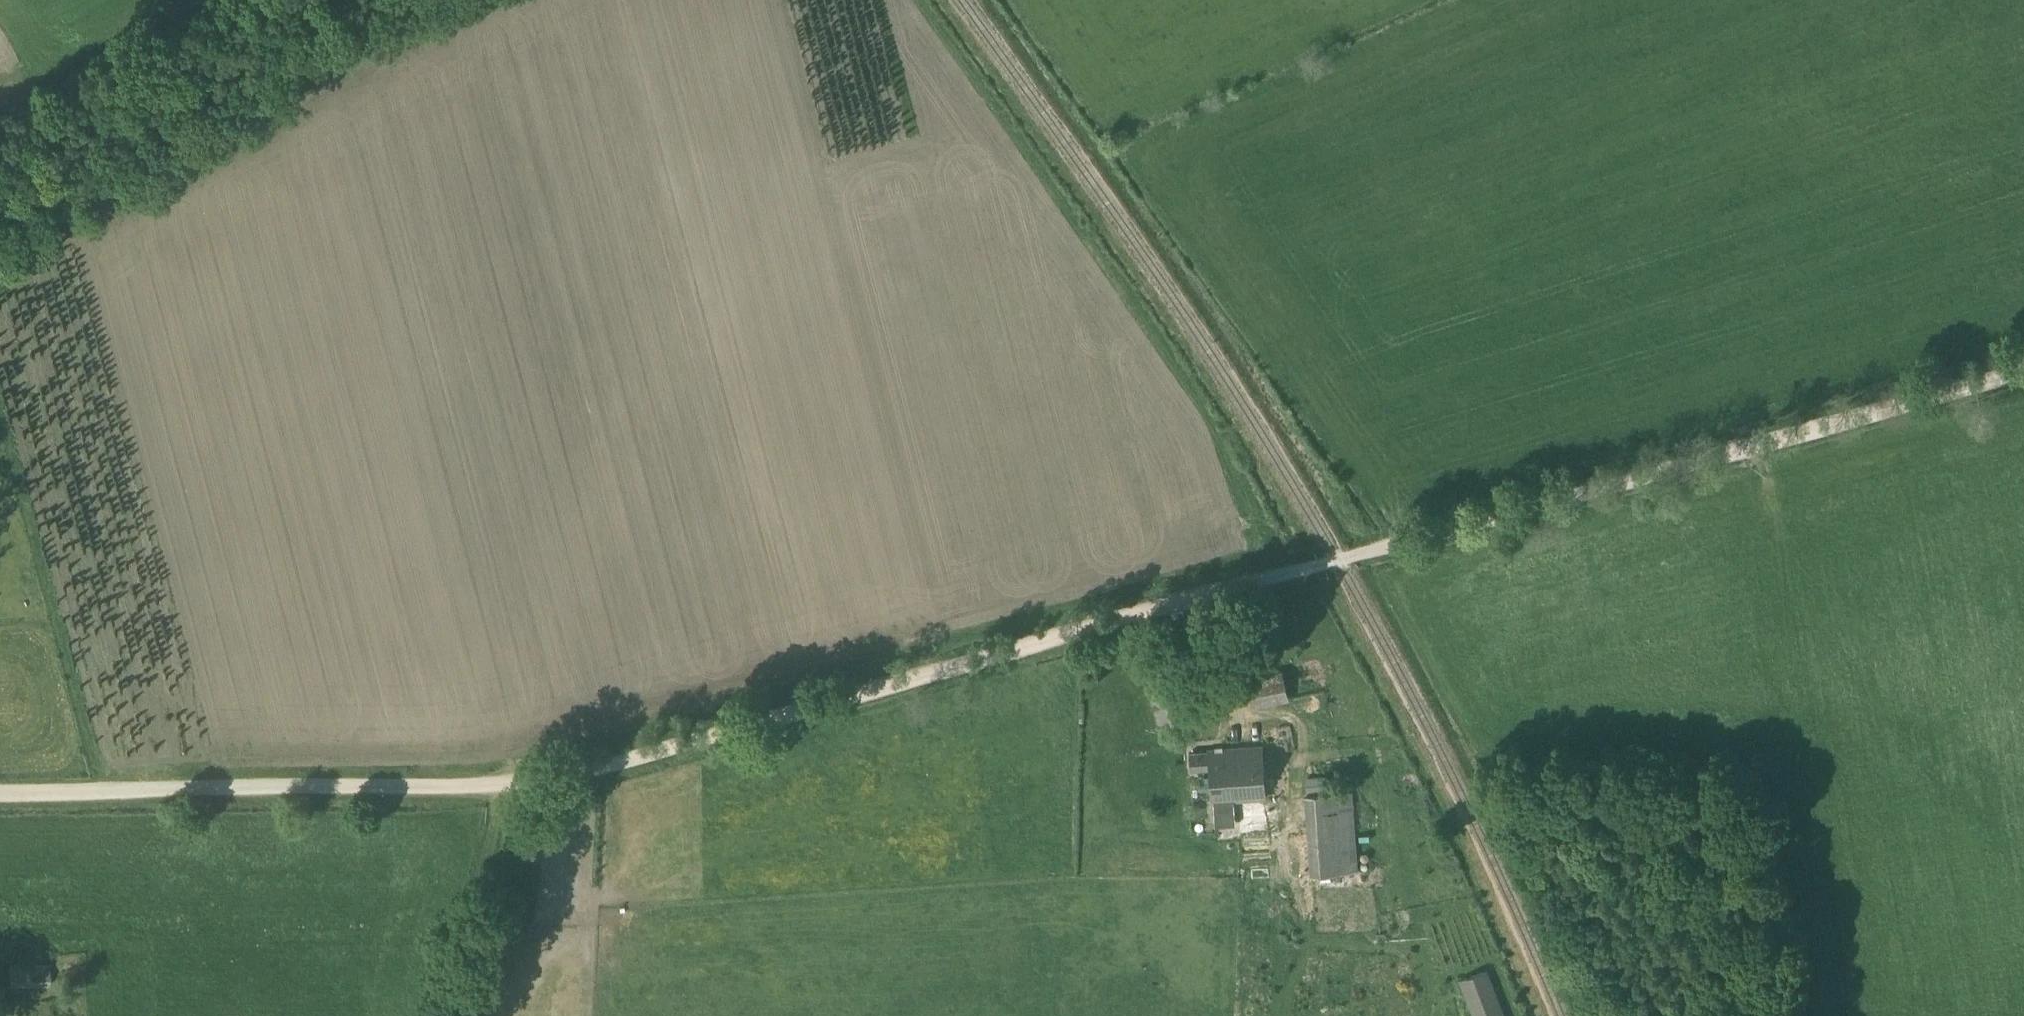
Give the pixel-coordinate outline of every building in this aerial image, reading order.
[(1248,679),(1254,708),(1287,701),(1280,672),(1248,679)] [(1209,769),(1212,802),(1264,798),(1260,749),(1189,754),(1191,770),(1209,769)] [(1305,778),(1306,792),(1325,791),(1324,777),(1305,778)] [(1272,828),(1271,838),(1289,840),(1290,829),(1272,828)] [(9,966),(9,986),(50,986),(49,965),(9,966)] [(1488,970),(1457,980),(1469,1015),(1504,1015),(1488,970)]
